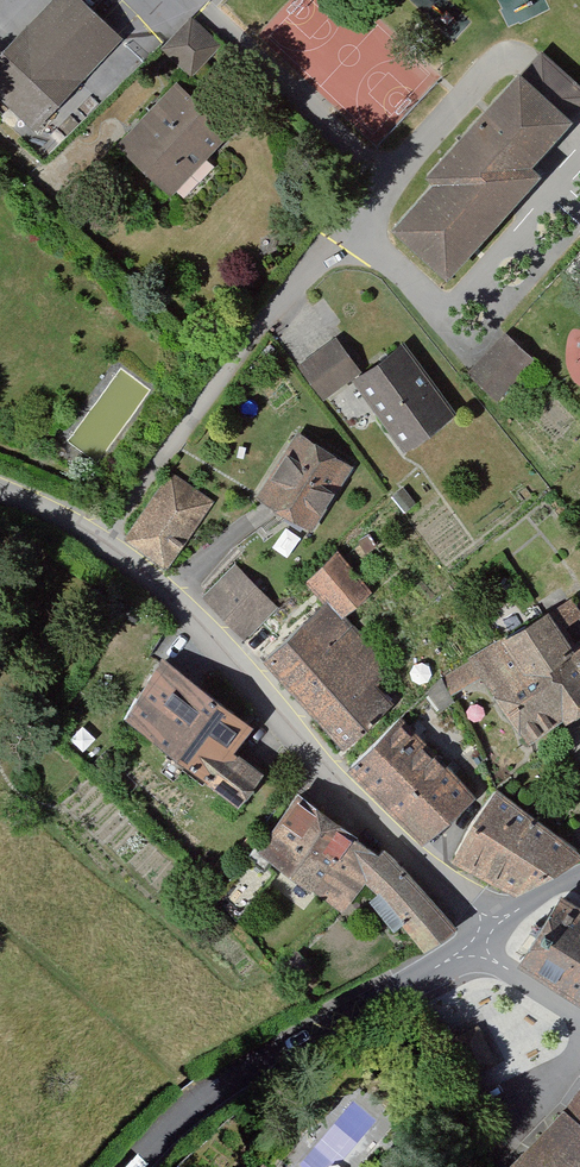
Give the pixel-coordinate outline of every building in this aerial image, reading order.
[(29,134),(117,40),(74,0),(50,0),(0,53),(0,107),(29,134)] [(215,47),(186,20),(158,50),(187,77),(215,47)] [(425,184),(385,230),(441,279),(534,175),(524,166),(565,120),(512,73),(418,178),(425,184)] [(223,136),(170,85),(111,146),(164,197),(223,136)] [(346,383),(358,373),(332,339),(292,368),(318,403),(346,383)] [(523,369),(493,342),(462,376),(492,403),(523,369)] [(453,416),(399,343),(358,373),(346,383),(400,455),(453,416)] [(293,428),(253,499),(307,530),(348,459),(293,428)] [(164,474),(120,538),(161,567),(206,503),(164,474)] [(320,605),(257,663),(334,746),(402,684),(339,615),(367,590),(333,553),(300,583),(320,605)] [(197,598),(239,642),(273,610),(232,566),(197,598)] [(519,742),(579,706),(579,627),(564,604),(465,663),(519,742)] [(115,719),(234,806),(258,774),(226,750),(246,723),(159,660),(115,719)] [(342,771),(416,843),(468,798),(396,719),(342,771)] [(578,855),(491,791),(462,823),(446,862),(513,894),(578,855)] [(350,835),(293,796),(253,853),(310,892),(350,835)] [(350,835),(310,892),(342,908),(363,885),(418,949),(446,928),(391,861),(350,835)] [(555,895),(516,957),(579,997),(579,910),(555,895)] [(492,1166),(579,1166),(579,1069),(492,1166)]
